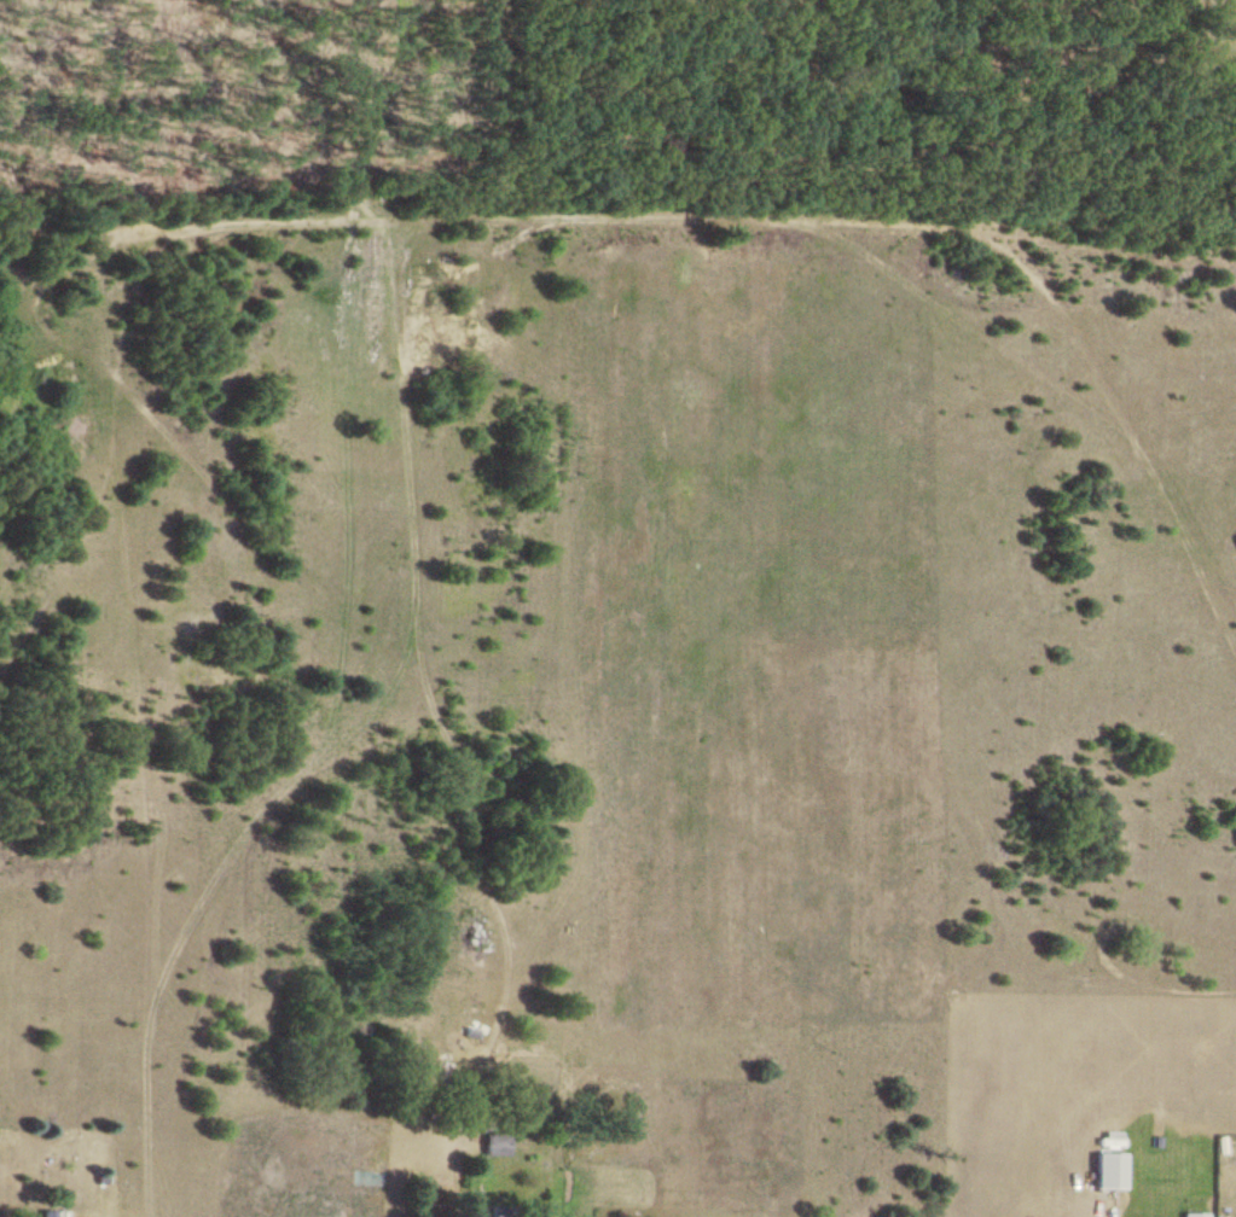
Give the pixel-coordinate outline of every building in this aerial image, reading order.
[(506,1155),(506,1131),(483,1131),(483,1155),(506,1155)] [(1120,1186),(1120,1152),(1095,1152),(1095,1186),(1120,1186)] [(488,1205),(488,1216),(512,1216),(512,1205),(488,1205)] [(53,1209),(40,1209),(40,1216),(53,1216),(53,1209)]
